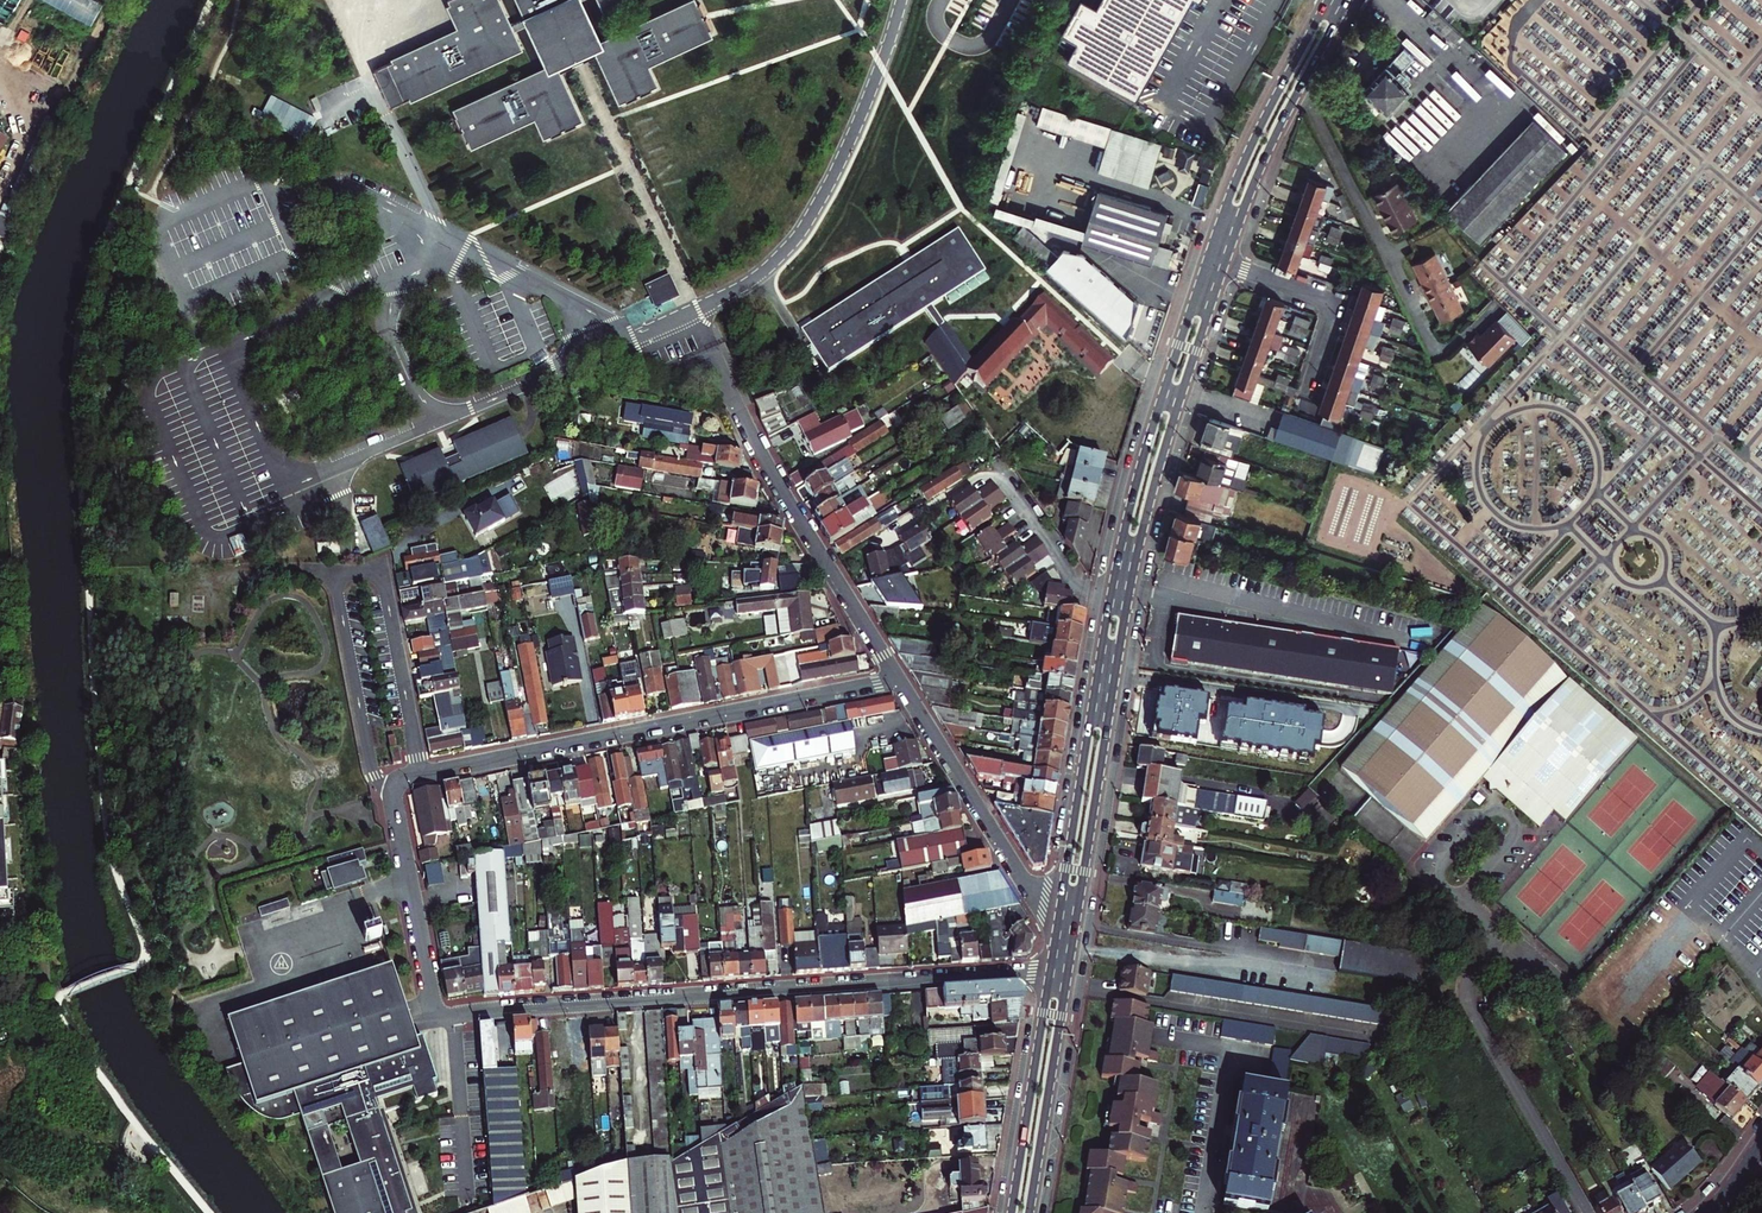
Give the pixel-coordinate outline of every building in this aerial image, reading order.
[(449,0),(452,4),(448,6),(458,29),(392,59),(394,62),(376,70),(393,107),(411,98),(412,102),(428,94),(523,50),(500,0),(450,0),(449,0)] [(473,149),(535,120),(544,139),(552,135),(552,137),(562,132),(562,131),(566,129),(566,130),(577,125),(576,124),(583,120),(559,69),(596,52),(620,104),(627,100),(628,102),(638,97),(638,95),(642,94),(642,95),(653,90),(652,89),(659,85),(650,66),(715,37),(711,30),(713,29),(708,19),(706,19),(704,15),(705,15),(700,5),(698,5),(695,0),(692,0),(602,41),(583,0),(516,0),(547,67),(455,110),(458,117),(457,118),(461,128),(463,128),(465,131),(463,132),(468,143),(470,142),(473,149)] [(605,12),(631,0),(599,0),(605,12)] [(1086,24),(1072,16),(1060,37),(1141,83),(1189,0),(1099,0),(1086,24)] [(1366,88),(1391,109),(1413,86),(1412,85),(1416,80),(1402,68),(1414,54),(1403,45),(1366,88)] [(1379,105),(1365,93),(1360,99),(1374,111),(1379,105)] [(1020,109),(990,199),(1000,201),(1029,113),(1020,109)] [(1481,243),(1568,151),(1533,118),(1446,210),(1481,243)] [(1156,146),(1106,129),(1091,172),(1141,189),(1156,146)] [(1322,199),(1327,201),(1333,185),(1310,178),(1304,192),(1322,199)] [(1203,207),(1208,183),(1197,181),(1192,205),(1203,207)] [(1397,183),(1375,194),(1395,232),(1417,221),(1397,183)] [(1083,242),(1153,264),(1159,246),(1169,214),(1099,191),(1083,242)] [(1299,207),(1317,213),(1322,199),(1304,192),(1299,207)] [(1349,203),(1344,193),(1338,196),(1344,206),(1349,203)] [(1349,203),(1344,206),(1350,217),(1355,214),(1349,203)] [(1299,207),(1295,220),(1312,226),(1317,213),(1299,207)] [(1312,226),(1295,220),(1290,234),(1313,243),(1318,229),(1312,226)] [(1331,226),(1327,239),(1338,242),(1342,229),(1331,226)] [(989,270),(962,229),(910,262),(803,330),(832,373),(930,309),(936,320),(939,319),(943,324),(945,326),(949,323),(937,304),(989,270)] [(1058,256),(1027,231),(1015,237),(1014,238),(1127,337),(1138,302),(1085,255),(1063,250),(1058,256)] [(1308,257),(1313,243),(1290,234),(1285,249),(1308,257)] [(1175,251),(1159,246),(1153,264),(1169,269),(1175,251)] [(1308,257),(1285,249),(1279,263),(1297,269),(1297,268),(1303,271),(1308,257)] [(1426,293),(1450,281),(1435,253),(1414,264),(1423,282),(1421,284),(1426,293)] [(1319,261),(1329,264),(1331,259),(1320,255),(1318,260),(1319,261)] [(1329,264),(1319,261),(1317,266),(1329,270),(1331,265),(1329,264)] [(669,277),(645,288),(655,311),(679,300),(669,277)] [(1426,293),(1431,303),(1434,302),(1443,320),(1464,310),(1450,281),(1426,293)] [(1359,297),(1378,304),(1383,290),(1364,283),(1359,297)] [(967,374),(982,389),(1046,324),(1100,376),(1112,364),(1043,297),(1016,325),(1014,322),(973,366),(945,326),(943,324),(939,319),(936,320),(933,324),(924,339),(924,344),(933,355),(947,376),(949,378),(954,386),(967,374)] [(1279,317),(1281,311),(1284,303),(1267,297),(1262,311),(1279,317)] [(1373,318),(1378,304),(1359,297),(1354,312),(1373,318)] [(1471,341),(1493,362),(1517,337),(1524,343),(1531,335),(1508,310),(1498,320),(1498,319),(1482,336),(1478,333),(1471,341)] [(1257,325),(1274,331),(1279,317),(1262,311),(1257,325)] [(1373,318),(1354,312),(1349,325),(1377,335),(1379,335),(1384,322),(1373,318)] [(1295,323),(1306,327),(1309,321),(1294,315),(1292,321),(1295,323)] [(1392,318),(1390,324),(1402,328),(1404,323),(1392,318)] [(1303,336),(1306,327),(1295,323),(1292,332),(1303,336)] [(1388,330),(1400,334),(1402,328),(1390,324),(1388,330)] [(1274,331),(1257,325),(1252,339),(1269,345),(1277,348),(1282,334),(1274,331)] [(1377,335),(1349,325),(1345,339),(1364,346),(1373,349),(1377,335)] [(1269,345),(1252,339),(1247,353),(1264,359),(1269,345)] [(1340,353),(1359,360),(1364,346),(1345,339),(1340,353)] [(1493,362),(1471,341),(1467,344),(1490,365),(1493,362)] [(1288,345),(1286,351),(1296,355),(1298,349),(1288,345)] [(1383,346),(1381,351),(1393,356),(1395,350),(1383,346)] [(1283,357),(1294,361),(1296,355),(1286,351),(1283,357)] [(1379,357),(1391,362),(1393,356),(1381,351),(1379,357)] [(1264,359),(1247,353),(1242,367),(1259,373),(1264,359)] [(1335,368),(1363,377),(1368,363),(1359,360),(1340,353),(1335,368)] [(947,376),(933,355),(924,361),(937,382),(947,376)] [(1259,373),(1242,367),(1233,394),(1249,400),(1259,373)] [(1358,391),(1363,377),(1335,368),(1330,382),(1358,391)] [(1259,373),(1249,400),(1257,403),(1266,376),(1259,373)] [(1278,373),(1276,379),(1286,383),(1288,377),(1278,373)] [(1371,380),(1383,384),(1385,378),(1373,374),(1371,380)] [(944,382),(952,394),(958,391),(954,386),(949,378),(944,382)] [(1284,391),(1294,395),(1297,386),(1286,383),(1276,379),(1274,385),(1285,389),(1284,391)] [(1383,384),(1371,380),(1369,386),(1381,390),(1383,384)] [(1325,396),(1344,403),(1361,409),(1363,403),(1355,401),(1358,391),(1330,382),(1325,396)] [(1319,424),(1334,430),(1344,403),(1325,396),(1320,410),(1323,412),(1319,424)] [(966,403),(942,418),(949,431),(975,415),(966,403)] [(1361,409),(1373,413),(1375,408),(1363,403),(1361,409)] [(644,439),(662,442),(686,446),(692,408),(667,404),(664,427),(646,424),(644,439)] [(770,405),(753,412),(756,421),(774,414),(770,405)] [(860,408),(848,414),(856,430),(868,424),(860,408)] [(882,420),(891,415),(887,409),(879,414),(882,420)] [(1359,415),(1371,419),(1373,413),(1361,409),(1359,415)] [(825,474),(827,473),(847,460),(859,453),(857,451),(902,423),(895,412),(891,415),(882,420),(883,422),(852,441),(854,445),(822,465),(820,466),(825,474)] [(1334,430),(1319,424),(1289,414),(1284,412),(1273,440),(1330,460),(1342,465),(1352,436),(1334,430)] [(807,429),(802,429),(815,454),(857,433),(856,430),(848,414),(823,427),(821,423),(812,427),(807,429)] [(1199,446),(1205,448),(1228,456),(1232,457),(1234,449),(1237,450),(1242,437),(1241,437),(1243,430),(1230,425),(1209,418),(1199,446)] [(763,427),(767,437),(785,428),(778,424),(769,421),(764,420),(762,421),(763,427)] [(513,422),(453,446),(454,449),(440,454),(440,452),(401,467),(416,503),(528,458),(513,422)] [(1026,425),(1018,432),(1043,456),(1051,458),(1056,453),(1026,425)] [(984,428),(979,431),(989,445),(994,442),(984,428)] [(699,463),(715,466),(717,456),(713,455),(713,458),(701,456),(702,449),(686,446),(662,442),(661,447),(680,450),(679,456),(700,460),(699,463)] [(718,444),(717,451),(742,456),(739,448),(718,444)] [(1196,475),(1221,484),(1243,491),(1244,487),(1247,479),(1234,474),(1239,459),(1232,457),(1228,456),(1205,448),(1196,475)] [(742,456),(717,451),(702,449),(701,456),(713,458),(713,455),(717,456),(715,466),(721,467),(737,470),(740,470),(742,456)] [(1066,451),(1058,466),(1065,468),(1072,469),(1100,477),(1104,460),(1066,451)] [(637,467),(698,477),(700,465),(639,455),(637,467)] [(575,461),(583,496),(587,493),(586,484),(581,460),(575,461)] [(586,484),(609,488),(610,482),(597,479),(593,478),(590,462),(581,460),(586,484)] [(805,486),(813,499),(852,475),(855,473),(847,460),(827,473),(825,474),(805,486)] [(966,462),(922,490),(928,499),(972,472),(966,462)] [(735,479),(737,470),(721,467),(719,477),(735,479)] [(617,468),(614,487),(639,491),(642,472),(617,468)] [(1072,469),(1065,468),(1061,484),(1068,485),(1096,492),(1100,477),(1072,469)] [(740,470),(737,470),(735,479),(734,486),(750,489),(751,472),(740,470)] [(801,470),(789,478),(795,488),(808,480),(801,470)] [(1216,501),(1221,484),(1196,475),(1180,470),(1176,488),(1182,490),(1190,493),(1186,514),(1212,522),(1214,509),(1216,501)] [(813,499),(821,512),(860,488),(852,475),(813,499)] [(734,486),(699,480),(697,490),(719,494),(717,503),(728,505),(729,503),(755,508),(758,491),(750,489),(734,486)] [(959,519),(999,493),(993,484),(992,484),(978,494),(979,495),(976,497),(975,495),(971,489),(949,504),(959,519)] [(1092,508),(1096,492),(1068,485),(1064,501),(1068,502),(1092,508)] [(815,515),(823,527),(869,499),(861,487),(860,488),(821,512),(815,515)] [(1244,487),(1243,491),(1259,496),(1260,492),(1244,487)] [(999,493),(959,519),(969,533),(991,519),(987,513),(986,512),(989,510),(990,511),(1005,501),(1001,496),(999,493)] [(462,516),(475,538),(519,513),(509,496),(494,505),(492,501),(476,511),(474,509),(462,516)] [(830,544),(878,514),(869,499),(823,527),(820,529),(830,544)] [(1092,509),(1092,508),(1068,502),(1063,523),(1070,525),(1065,543),(1079,562),(1092,509)] [(583,535),(595,533),(589,503),(568,507),(570,516),(579,514),(583,535)] [(892,520),(898,517),(892,508),(836,544),(842,553),(892,521),(892,520)] [(1212,522),(1186,514),(1178,511),(1172,529),(1200,537),(1214,541),(1219,524),(1212,522)] [(733,516),(731,528),(738,529),(781,536),(782,536),(784,523),(733,516)] [(374,559),(391,553),(382,532),(379,522),(363,528),(374,559)] [(1015,534),(1008,524),(995,534),(991,529),(976,539),(991,561),(993,559),(1011,547),(1006,540),(1015,534)] [(892,552),(899,569),(909,562),(912,566),(921,564),(928,560),(920,548),(931,541),(930,538),(922,525),(899,540),(902,544),(892,552)] [(776,565),(781,536),(738,529),(735,546),(760,550),(758,564),(761,564),(776,565)] [(1172,529),(1166,550),(1194,558),(1200,537),(1172,529)] [(1004,574),(1042,546),(1036,537),(1022,547),(1023,549),(1020,551),(1019,549),(1015,544),(1011,547),(993,559),(1004,574)] [(409,550),(411,557),(402,559),(405,572),(439,565),(437,557),(435,545),(409,550)] [(1042,546),(1004,574),(1013,588),(1035,573),(1032,568),(1030,566),(1033,564),(1035,566),(1049,556),(1042,546)] [(899,569),(892,552),(883,553),(883,549),(871,551),(872,555),(867,556),(873,584),(890,580),(889,571),(899,569)] [(439,565),(439,566),(457,562),(455,553),(437,557),(439,565)] [(457,562),(439,566),(410,572),(411,574),(396,577),(398,588),(443,579),(444,584),(457,581),(488,575),(483,554),(475,559),(457,562)] [(618,576),(641,576),(638,562),(600,561),(602,572),(603,577),(608,577),(607,570),(616,570),(618,576)] [(691,563),(672,563),(672,571),(692,571),(691,563)] [(758,564),(741,564),(740,577),(745,577),(744,588),(774,590),(776,565),(761,564),(758,564)] [(792,565),(777,565),(781,593),(800,591),(792,565)] [(1045,594),(1043,608),(1061,611),(1070,613),(1073,594),(1064,593),(1065,587),(1054,586),(1046,573),(1031,584),(1036,592),(1039,592),(1038,594),(1045,594)] [(606,590),(620,590),(618,576),(608,577),(603,577),(606,590)] [(618,576),(620,590),(643,588),(641,576),(618,576)] [(890,580),(873,584),(871,585),(886,608),(899,609),(921,610),(917,593),(911,594),(901,577),(890,580)] [(570,578),(547,583),(552,609),(576,604),(570,578)] [(422,597),(423,606),(444,602),(484,595),(491,593),(490,585),(459,591),(457,581),(444,584),(399,593),(401,601),(422,597)] [(675,597),(690,596),(689,587),(674,589),(675,597)] [(643,588),(620,590),(622,602),(645,600),(643,588)] [(725,589),(726,600),(735,599),(734,588),(725,589)] [(620,590),(606,590),(608,604),(622,602),(620,590)] [(809,623),(814,622),(809,593),(804,594),(809,623)] [(794,635),(816,631),(814,622),(809,623),(804,594),(736,602),(738,616),(789,608),(794,635)] [(460,613),(487,608),(484,595),(444,602),(449,632),(452,646),(452,648),(453,653),(479,648),(474,621),(462,624),(460,613)] [(691,605),(690,596),(675,597),(676,606),(691,605)] [(611,617),(628,615),(637,614),(647,613),(645,600),(622,602),(623,607),(609,609),(611,617)] [(449,632),(444,602),(423,606),(402,610),(405,623),(427,618),(431,617),(432,620),(428,621),(430,628),(431,635),(449,632)] [(587,606),(576,608),(583,642),(598,640),(594,616),(589,617),(587,606)] [(721,615),(730,614),(729,607),(704,610),(706,624),(722,622),(721,615)] [(1493,789),(1535,828),(1550,812),(1562,823),(1634,745),(1634,744),(1481,607),(1338,766),(1421,841),(1479,777),(1486,783),(1486,790),(1493,789)] [(1061,611),(1058,628),(1082,632),(1084,615),(1075,613),(1070,613),(1061,611)] [(628,615),(631,629),(638,628),(637,621),(639,620),(637,614),(628,615)] [(1389,692),(1396,650),(1351,643),(1346,642),(1178,616),(1169,661),(1185,664),(1185,661),(1389,692)] [(670,623),(672,638),(682,636),(679,621),(670,623)] [(1028,642),(1053,646),(1079,650),(1082,632),(1058,628),(1030,624),(1028,642)] [(819,631),(822,647),(840,644),(837,627),(819,631)] [(997,637),(1010,639),(1012,630),(998,627),(997,637)] [(412,642),(414,654),(452,646),(449,632),(431,635),(431,638),(412,642)] [(562,639),(548,641),(551,652),(547,653),(554,687),(582,681),(577,658),(576,658),(575,653),(576,652),(573,638),(562,640),(562,639)] [(899,655),(913,657),(914,654),(935,657),(937,646),(888,638),(899,655)] [(840,644),(822,647),(824,653),(797,658),(802,682),(858,671),(856,659),(819,666),(818,663),(855,657),(852,641),(840,644)] [(535,726),(546,724),(534,664),(535,664),(531,644),(518,647),(532,714),(523,716),(527,736),(527,738),(537,736),(536,731),(535,726)] [(1050,663),(1076,667),(1079,650),(1053,646),(1050,663)] [(453,653),(452,648),(420,655),(422,666),(432,664),(433,670),(420,672),(422,682),(457,675),(453,653)] [(642,662),(648,697),(665,694),(658,655),(652,655),(653,660),(642,662)] [(774,657),(776,671),(788,669),(785,655),(774,657)] [(942,662),(913,657),(899,655),(909,671),(940,676),(942,662)] [(604,668),(608,684),(615,721),(630,718),(623,683),(618,656),(603,659),(604,668)] [(732,666),(738,696),(759,692),(755,671),(764,669),(768,690),(780,688),(776,671),(774,657),(732,666)] [(1038,661),(1036,676),(1074,682),(1076,667),(1050,663),(1038,661)] [(632,681),(623,683),(630,718),(644,715),(637,680),(640,679),(637,662),(627,663),(627,669),(630,668),(632,681)] [(717,668),(723,699),(738,696),(732,666),(717,668)] [(608,684),(604,668),(593,670),(604,723),(615,721),(608,684)] [(705,703),(723,699),(717,668),(699,672),(705,703)] [(503,674),(500,674),(501,681),(505,701),(510,726),(512,738),(527,736),(523,716),(514,671),(503,674)] [(919,687),(949,692),(951,678),(940,676),(909,671),(919,687)] [(694,673),(679,676),(685,707),(699,704),(694,673)] [(460,691),(457,675),(422,682),(416,684),(419,699),(435,696),(435,698),(448,696),(448,694),(460,691)] [(685,707),(679,676),(679,675),(668,677),(674,709),(685,707)] [(1037,691),(1071,697),(1074,682),(1036,676),(1034,676),(1033,679),(1014,675),(1013,683),(1032,687),(1031,691),(1037,691)] [(490,704),(505,701),(501,681),(486,684),(490,704)] [(946,710),(949,692),(919,687),(932,707),(946,710)] [(1208,697),(1157,689),(1150,736),(1195,743),(1198,722),(1204,723),(1208,697)] [(1042,707),(1069,711),(1071,697),(1037,691),(1035,698),(1034,706),(1042,707)] [(1034,706),(1035,698),(1015,694),(1013,702),(1034,706)] [(427,741),(443,738),(442,734),(467,729),(463,709),(451,712),(448,696),(435,698),(441,727),(425,731),(427,741)] [(846,706),(835,708),(837,720),(848,718),(848,717),(893,709),(891,699),(846,707),(846,706)] [(22,704),(3,702),(0,732),(0,747),(3,748),(16,749),(17,745),(22,704)] [(1304,711),(1243,702),(1242,710),(1225,707),(1219,745),(1237,748),(1236,749),(1312,760),(1314,748),(1319,748),(1323,719),(1303,716),(1304,711)] [(974,730),(976,715),(946,710),(932,707),(942,725),(964,728),(974,730)] [(1066,729),(1069,711),(1042,707),(1041,715),(1012,710),(1010,720),(1021,722),(1066,729)] [(828,722),(828,725),(838,723),(837,720),(835,708),(825,710),(826,711),(790,718),(792,729),(828,722)] [(559,712),(549,715),(551,723),(561,721),(559,712)] [(746,733),(747,738),(788,730),(786,718),(745,726),(746,733)] [(750,750),(754,771),(855,752),(849,721),(838,723),(828,725),(789,732),(748,741),(750,750)] [(1020,737),(1064,744),(1066,729),(1021,722),(1018,737),(1020,737)] [(964,728),(942,725),(953,742),(961,743),(964,728)] [(551,728),(536,731),(537,736),(552,733),(551,728)] [(478,730),(469,732),(472,749),(482,747),(478,730)] [(472,749),(469,732),(443,738),(427,741),(430,756),(433,757),(433,752),(463,746),(464,751),(472,749)] [(731,754),(750,750),(748,741),(747,738),(746,733),(727,737),(731,754)] [(710,784),(722,781),(714,739),(700,742),(698,734),(689,736),(693,754),(702,752),(710,784)] [(394,736),(388,737),(390,747),(396,746),(394,736)] [(1061,759),(1064,744),(1020,737),(1018,737),(1016,736),(1015,740),(1020,741),(1018,752),(1024,753),(1061,759)] [(731,754),(727,737),(714,739),(722,781),(723,785),(724,793),(738,790),(731,754)] [(700,790),(689,738),(675,741),(676,745),(684,789),(692,788),(695,802),(687,803),(689,812),(703,809),(700,790)] [(896,757),(890,759),(884,760),(886,773),(921,766),(916,741),(894,745),(896,757)] [(676,745),(661,748),(663,760),(669,792),(681,790),(683,800),(671,803),(674,815),(689,812),(687,803),(684,789),(676,745)] [(889,754),(890,759),(896,757),(894,745),(888,746),(889,754)] [(872,758),(889,754),(888,746),(870,750),(872,758)] [(390,749),(393,765),(401,763),(398,747),(390,749)] [(16,749),(3,748),(2,756),(15,758),(15,754),(18,754),(18,749),(16,749)] [(651,763),(663,760),(661,748),(637,753),(643,779),(654,776),(651,763)] [(1145,768),(1160,771),(1164,752),(1139,748),(1136,767),(1145,768)] [(965,761),(1058,776),(1061,759),(1024,753),(1023,763),(992,758),(992,755),(957,749),(965,761)] [(619,812),(633,809),(623,759),(622,755),(611,756),(616,781),(613,781),(619,812)] [(629,758),(623,759),(633,809),(646,807),(641,778),(634,779),(629,758)] [(596,797),(608,795),(602,759),(590,761),(596,797)] [(1056,790),(1058,776),(965,761),(975,777),(998,781),(999,779),(1003,779),(1003,782),(1016,784),(1056,790)] [(581,803),(595,800),(589,768),(574,771),(581,803)] [(1181,774),(1160,771),(1145,768),(1141,802),(1150,803),(1175,807),(1264,821),(1266,802),(1187,790),(1179,785),(1181,774)] [(581,803),(574,771),(560,774),(565,797),(567,806),(581,803)] [(8,907),(1,772),(0,772),(0,907),(8,907)] [(884,792),(915,786),(913,772),(881,778),(884,792)] [(557,799),(565,797),(560,774),(545,777),(550,800),(557,799)] [(488,777),(473,780),(478,806),(493,803),(488,777)] [(529,781),(534,803),(550,800),(545,777),(529,781)] [(478,806),(473,780),(459,783),(467,820),(470,819),(468,808),(478,806)] [(518,807),(533,804),(528,781),(514,783),(515,791),(518,807)] [(867,781),(834,787),(837,802),(870,795),(867,781)] [(465,820),(467,820),(459,783),(459,782),(444,785),(444,787),(451,821),(457,820),(459,828),(467,826),(465,820)] [(1014,796),(1054,802),(1056,790),(1016,784),(1014,796)] [(715,807),(727,805),(724,793),(723,785),(711,787),(715,807)] [(434,836),(453,832),(451,821),(444,787),(426,790),(434,836)] [(433,836),(434,836),(426,790),(414,792),(422,838),(423,838),(424,848),(435,846),(433,836)] [(921,796),(922,799),(953,793),(951,790),(921,796)] [(501,800),(510,847),(525,844),(518,807),(515,791),(509,792),(510,798),(501,800)] [(925,822),(938,820),(960,816),(957,799),(953,793),(922,799),(923,807),(919,808),(920,817),(916,818),(917,824),(925,822)] [(1011,811),(1052,817),(1054,802),(1014,796),(1012,806),(1011,811)] [(552,809),(559,807),(557,799),(550,800),(552,809)] [(595,800),(581,803),(582,808),(596,805),(595,800)] [(1172,826),(1175,807),(1150,803),(1147,822),(1172,826)] [(554,821),(561,819),(559,807),(552,809),(554,821)] [(1363,808),(1352,821),(1359,827),(1370,814),(1363,808)] [(1044,866),(1052,817),(1011,811),(1000,810),(995,809),(1032,868),(1044,866)] [(941,834),(964,830),(960,816),(938,820),(941,834)] [(804,817),(780,818),(781,846),(806,845),(804,817)] [(561,819),(554,821),(558,838),(562,837),(565,836),(561,819)] [(905,842),(941,834),(938,820),(925,822),(927,829),(904,834),(905,842)] [(813,844),(840,839),(838,822),(810,827),(813,844)] [(1172,826),(1147,822),(1146,828),(1142,827),(1139,830),(1139,832),(1142,836),(1145,837),(1144,842),(1169,846),(1178,848),(1179,842),(1170,841),(1172,826)] [(585,826),(586,832),(601,829),(600,823),(585,826)] [(946,863),(970,858),(964,830),(941,834),(905,842),(897,843),(902,871),(931,865),(946,863)] [(604,831),(593,832),(594,843),(605,843),(604,831)] [(578,841),(577,834),(565,836),(562,837),(563,844),(578,841)] [(1178,848),(1169,846),(1144,842),(1140,865),(1166,869),(1183,871),(1185,855),(1186,849),(1178,848)] [(472,846),(456,849),(458,857),(474,854),(472,846)] [(367,861),(363,849),(328,860),(331,871),(322,874),(327,892),(333,890),(334,893),(367,884),(363,869),(360,870),(358,864),(367,861)] [(436,849),(419,852),(422,865),(438,861),(436,849)] [(479,922),(481,947),(484,994),(484,997),(499,995),(496,946),(502,945),(511,945),(504,852),(475,854),(476,870),(477,886),(478,904),(479,922)] [(990,869),(988,855),(970,858),(946,863),(947,869),(962,867),(963,873),(990,869)] [(1185,855),(1183,871),(1189,872),(1192,856),(1185,855)] [(440,863),(424,865),(426,885),(442,883),(440,863)] [(932,872),(947,869),(946,863),(931,865),(932,872)] [(771,872),(762,872),(762,885),(772,885),(771,872)] [(1001,872),(933,884),(919,887),(903,889),(906,925),(919,923),(959,916),(972,913),(989,910),(1020,905),(1001,872)] [(919,887),(933,884),(932,875),(917,878),(919,887)] [(1237,893),(1238,882),(1224,880),(1222,890),(1237,893)] [(1134,907),(1159,911),(1161,900),(1166,901),(1167,890),(1137,885),(1134,907)] [(1222,890),(1214,889),(1213,900),(1235,903),(1237,893),(1222,890)] [(670,899),(656,900),(657,909),(671,908),(670,899)] [(287,901),(260,910),(262,918),(290,909),(287,901)] [(629,916),(638,916),(639,901),(630,901),(629,916)] [(783,946),(794,945),(791,902),(780,903),(783,946)] [(689,982),(703,981),(701,957),(700,952),(699,934),(697,903),(684,904),(686,930),(683,930),(684,950),(687,950),(689,982)] [(548,932),(550,957),(556,957),(559,990),(572,989),(569,947),(564,948),(561,904),(546,905),(548,932)] [(602,963),(616,962),(615,949),(612,904),(597,904),(600,945),(602,963)] [(989,910),(992,945),(993,961),(1026,959),(1031,954),(1033,940),(1023,926),(1030,921),(1020,905),(989,910)] [(761,928),(764,961),(776,960),(772,906),(760,907),(761,928)] [(1162,911),(1159,911),(1134,907),(1132,918),(1130,917),(1128,928),(1155,932),(1158,917),(1161,917),(1162,911)] [(675,951),(684,950),(683,930),(673,931),(671,908),(657,909),(660,948),(675,947),(675,951)] [(959,916),(961,937),(973,937),(972,913),(959,916)] [(951,964),(963,963),(961,937),(959,916),(919,923),(920,931),(937,928),(939,959),(951,958),(951,964)] [(569,930),(584,929),(583,921),(568,921),(569,930)] [(818,934),(817,921),(806,922),(807,934),(818,934)] [(817,921),(818,934),(819,942),(825,942),(824,921),(817,921)] [(737,955),(743,955),(741,923),(735,924),(736,939),(737,955)] [(908,954),(906,927),(877,929),(878,951),(878,956),(889,955),(889,954),(894,954),(896,955),(908,954)] [(1342,955),(1340,971),(1427,985),(1451,959),(1453,957),(1261,927),(1259,938),(1281,942),(1280,945),(1342,955)] [(380,928),(364,933),(367,941),(383,935),(380,928)] [(764,961),(761,928),(754,928),(755,942),(749,942),(750,954),(752,978),(765,977),(764,961)] [(573,990),(588,989),(587,964),(585,947),(584,929),(569,930),(573,990)] [(550,959),(550,957),(548,932),(539,933),(541,959),(550,959)] [(447,933),(440,935),(442,949),(450,948),(447,933)] [(632,967),(633,986),(648,985),(646,962),(640,963),(638,934),(629,934),(631,961),(632,967)] [(850,971),(879,969),(878,956),(878,951),(864,952),(863,934),(848,935),(848,943),(850,971)] [(963,963),(981,962),(980,945),(977,946),(976,937),(973,937),(961,937),(963,963)] [(729,956),(723,956),(724,979),(739,979),(737,955),(736,939),(728,940),(729,956)] [(821,973),(819,945),(819,943),(794,945),(796,974),(821,973)] [(821,973),(850,971),(848,943),(819,945),(821,973)] [(499,995),(514,994),(512,969),(504,970),(502,945),(496,946),(499,995)] [(588,989),(604,988),(602,968),(602,963),(600,945),(593,946),(594,963),(587,964),(588,989)] [(980,945),(981,962),(993,961),(992,945),(980,945)] [(593,946),(585,947),(587,964),(594,963),(593,946)] [(440,962),(447,999),(484,994),(481,947),(468,949),(469,958),(440,962)] [(618,987),(633,986),(632,967),(625,967),(624,961),(623,948),(615,949),(616,962),(616,967),(618,987)] [(534,949),(531,949),(532,970),(534,993),(537,993),(536,986),(545,986),(544,963),(538,964),(537,953),(534,953),(534,949)] [(646,952),(646,962),(648,985),(662,984),(661,962),(654,962),(654,952),(646,952)] [(739,979),(752,978),(750,954),(743,955),(737,955),(739,979)] [(724,979),(723,956),(701,957),(703,981),(724,979)] [(334,1212),(419,1212),(386,1114),(439,1096),(434,1083),(438,1082),(423,1038),(418,1039),(393,966),(228,1020),(244,1065),(227,1071),(232,1084),(238,1096),(242,1102),(249,1109),(257,1114),(264,1118),(273,1121),(286,1122),(302,1117),(334,1212)] [(1143,994),(1146,971),(1123,967),(1119,990),(1143,994)] [(512,969),(514,994),(534,993),(532,970),(520,970),(520,969),(512,969)] [(1203,996),(1210,997),(1219,999),(1227,1000),(1236,1001),(1243,1003),(1253,1004),(1261,1005),(1270,1007),(1277,1008),(1286,1010),(1295,1011),(1302,1012),(1309,1013),(1318,1015),(1328,1016),(1336,1018),(1344,1019),(1353,1020),(1362,1022),(1370,1023),(1378,1024),(1387,1026),(1397,1027),(1410,1013),(1390,1010),(1381,1009),(1372,1007),(1364,1006),(1356,1004),(1347,1003),(1339,1002),(1330,1000),(1321,999),(1311,997),(1304,996),(1297,995),(1289,993),(1280,992),(1272,991),(1264,990),(1255,988),(1246,987),(1238,985),(1230,984),(1222,983),(1213,981),(1205,980),(1197,979),(1189,978),(1181,976),(1173,975),(1170,991),(1179,992),(1186,994),(1194,995),(1203,996)] [(942,991),(943,1009),(1023,1004),(1025,992),(1019,985),(942,991)] [(942,991),(925,992),(926,1011),(943,1009),(942,991)] [(883,1019),(884,1035),(904,1034),(901,994),(881,995),(883,1019)] [(867,996),(868,1020),(883,1019),(881,995),(867,996)] [(867,996),(853,997),(854,1021),(859,1021),(861,1037),(869,1036),(868,1020),(867,996)] [(838,999),(840,1022),(846,1021),(847,1038),(855,1037),(854,1021),(853,997),(838,999)] [(826,1023),(840,1022),(838,999),(824,1000),(826,1023)] [(826,1023),(824,1000),(809,1001),(811,1024),(826,1023)] [(812,1036),(811,1024),(809,1001),(795,1002),(797,1024),(802,1024),(802,1030),(803,1034),(808,1034),(808,1036),(812,1036)] [(1114,1020),(1113,1031),(1151,1037),(1153,1025),(1146,1024),(1149,1007),(1113,1001),(1110,1020),(1114,1020)] [(779,1042),(776,1003),(762,1004),(764,1043),(779,1042)] [(764,1043),(762,1004),(747,1005),(749,1036),(756,1036),(757,1046),(765,1045),(764,1043)] [(779,1004),(782,1048),(794,1047),(791,1004),(779,1004)] [(993,1020),(993,1028),(1019,1026),(1023,1004),(943,1009),(926,1011),(926,1018),(973,1014),(973,1021),(993,1020)] [(1493,1011),(1493,1004),(1479,1006),(1483,1012),(1493,1011)] [(749,1036),(747,1005),(733,1006),(734,1027),(741,1027),(742,1037),(749,1036)] [(734,1027),(733,1006),(717,1007),(718,1020),(719,1029),(734,1029),(734,1027)] [(665,1011),(661,1011),(662,1022),(662,1030),(663,1038),(664,1045),(664,1050),(664,1053),(665,1060),(665,1062),(679,1062),(679,1060),(677,1034),(677,1028),(676,1019),(676,1010),(672,1011),(672,1013),(665,1014),(665,1011)] [(676,1019),(677,1028),(687,1027),(686,1010),(676,1010),(676,1019)] [(664,1045),(663,1038),(662,1030),(662,1022),(661,1011),(645,1012),(646,1023),(647,1030),(647,1039),(648,1046),(648,1054),(649,1061),(649,1068),(650,1076),(650,1083),(651,1091),(651,1099),(652,1106),(652,1114),(653,1122),(653,1130),(654,1137),(654,1145),(655,1152),(655,1160),(672,1159),(671,1151),(671,1143),(670,1136),(670,1128),(669,1121),(669,1113),(668,1105),(668,1098),(667,1090),(666,1082),(666,1076),(665,1067),(665,1062),(665,1060),(664,1053),(664,1050),(664,1045)] [(616,1014),(618,1030),(627,1030),(626,1014),(616,1014)] [(564,1056),(561,1018),(550,1019),(555,1091),(564,1090),(562,1074),(560,1074),(558,1056),(561,1056),(564,1056)] [(1235,1039),(1242,1040),(1250,1041),(1257,1042),(1264,1043),(1274,1045),(1277,1027),(1267,1025),(1260,1024),(1253,1023),(1244,1022),(1237,1021),(1230,1020),(1223,1018),(1220,1036),(1227,1037),(1235,1039)] [(530,1020),(513,1021),(515,1054),(532,1053),(531,1035),(530,1020)] [(696,1089),(723,1087),(719,1029),(718,1020),(691,1021),(692,1034),(694,1059),(695,1071),(696,1087),(696,1089)] [(483,1059),(483,1070),(488,1135),(492,1180),(493,1195),(494,1207),(523,1197),(525,1196),(516,1069),(490,1070),(490,1060),(491,1060),(494,1058),(491,1024),(484,1024),(480,1025),(482,1057),(483,1059)] [(956,1060),(980,1059),(993,1058),(1014,1056),(1016,1042),(1019,1026),(993,1028),(927,1032),(928,1052),(935,1052),(936,1062),(956,1060)] [(603,1029),(588,1030),(591,1077),(607,1076),(606,1068),(603,1032),(603,1029)] [(618,1031),(603,1032),(606,1068),(621,1067),(620,1063),(619,1049),(618,1031)] [(1113,1031),(1111,1041),(1108,1059),(1104,1058),(1101,1077),(1114,1079),(1119,1080),(1118,1089),(1116,1098),(1124,1100),(1122,1108),(1112,1106),(1108,1129),(1118,1130),(1117,1139),(1110,1138),(1106,1157),(1088,1154),(1085,1173),(1089,1173),(1086,1191),(1083,1208),(1110,1212),(1122,1212),(1125,1193),(1135,1195),(1136,1185),(1126,1183),(1126,1184),(1120,1183),(1124,1160),(1144,1163),(1149,1136),(1144,1135),(1146,1125),(1158,1127),(1160,1116),(1152,1114),(1156,1086),(1136,1083),(1140,1058),(1146,1059),(1146,1060),(1157,1062),(1158,1053),(1149,1051),(1151,1037),(1113,1031)] [(540,1093),(529,1094),(530,1110),(553,1108),(547,1034),(537,1035),(540,1093)] [(677,1034),(679,1060),(694,1059),(692,1034),(677,1034)] [(1325,1037),(1311,1035),(1289,1059),(1319,1065),(1322,1053),(1331,1054),(1339,1055),(1347,1057),(1355,1058),(1364,1060),(1367,1044),(1358,1043),(1350,1041),(1341,1040),(1333,1039),(1325,1037)] [(745,1038),(735,1039),(736,1050),(746,1049),(745,1038)] [(1761,1068),(1761,1052),(1761,1053),(1750,1044),(1743,1052),(1761,1068)] [(631,1078),(630,1062),(628,1048),(619,1049),(620,1063),(621,1067),(621,1079),(631,1078)] [(1286,1066),(1287,1059),(1289,1052),(1272,1049),(1271,1056),(1270,1064),(1268,1072),(1267,1079),(1283,1081),(1285,1074),(1286,1066)] [(1652,1050),(1641,1061),(1664,1080),(1674,1069),(1652,1050)] [(1734,1067),(1759,1088),(1761,1085),(1761,1068),(1743,1052),(1732,1065),(1734,1067)] [(980,1059),(980,1070),(994,1069),(993,1058),(980,1059)] [(694,1059),(679,1060),(679,1062),(680,1072),(687,1072),(695,1071),(694,1059)] [(957,1075),(981,1074),(980,1070),(980,1059),(956,1060),(957,1075)] [(1721,1081),(1746,1102),(1759,1088),(1734,1067),(1721,1081)] [(801,1087),(810,1087),(809,1070),(800,1071),(801,1087)] [(690,1088),(696,1087),(695,1071),(687,1072),(687,1075),(689,1075),(690,1088)] [(981,1085),(981,1074),(957,1075),(942,1077),(943,1088),(946,1088),(981,1085)] [(1746,1102),(1721,1081),(1713,1074),(1699,1091),(1731,1120),(1746,1102)] [(1279,1133),(1283,1111),(1286,1092),(1242,1084),(1239,1104),(1235,1126),(1229,1163),(1224,1187),(1221,1205),(1265,1212),(1269,1193),(1272,1171),(1279,1133)] [(930,1096),(931,1105),(982,1100),(981,1085),(946,1088),(947,1099),(943,1099),(942,1095),(930,1096)] [(576,1179),(578,1212),(821,1212),(816,1178),(814,1169),(810,1140),(806,1115),(803,1098),(820,1097),(820,1086),(810,1087),(801,1087),(783,1098),(769,1106),(755,1115),(740,1124),(726,1132),(701,1147),(686,1156),(672,1164),(672,1159),(655,1160),(636,1162),(627,1162),(614,1167),(598,1172),(576,1179)] [(768,1095),(754,1103),(755,1115),(769,1106),(768,1095)] [(633,1127),(632,1113),(631,1097),(623,1098),(624,1113),(625,1128),(633,1127)] [(982,1100),(931,1105),(919,1105),(921,1122),(939,1121),(957,1119),(958,1128),(984,1126),(982,1100)] [(1108,1129),(1112,1106),(1107,1106),(1103,1128),(1108,1129)] [(940,1129),(958,1128),(957,1119),(939,1121),(940,1129)] [(986,1151),(984,1129),(961,1131),(962,1145),(960,1145),(957,1149),(957,1153),(986,1151)] [(626,1147),(627,1162),(636,1162),(635,1147),(626,1147)] [(1650,1169),(1663,1192),(1700,1171),(1687,1148),(1650,1169)] [(941,1159),(953,1158),(953,1151),(933,1152),(933,1160),(941,1159)] [(943,1190),(949,1194),(954,1193),(956,1212),(973,1212),(984,1211),(982,1198),(985,1196),(984,1188),(980,1186),(972,1187),(970,1166),(952,1168),(953,1178),(946,1179),(943,1183),(943,1190)] [(814,1169),(816,1178),(829,1177),(829,1168),(814,1169)] [(1627,1181),(1642,1172),(1642,1171),(1626,1179),(1627,1181)] [(1627,1181),(1645,1212),(1646,1212),(1647,1212),(1650,1212),(1648,1208),(1659,1201),(1642,1172),(1627,1181)] [(1645,1212),(1627,1181),(1626,1179),(1625,1177),(1616,1182),(1620,1188),(1612,1193),(1624,1212),(1644,1212),(1645,1212)] [(1595,1209),(1597,1212),(1617,1212),(1604,1191),(1594,1197),(1600,1207),(1595,1209)] [(1553,1212),(1571,1212),(1574,1211),(1565,1195),(1557,1199),(1555,1194),(1545,1200),(1548,1205),(1553,1212)] [(485,1209),(487,1212),(529,1212),(523,1197),(494,1207),(485,1209)] [(1548,1205),(1534,1212),(1553,1212),(1548,1205)]
